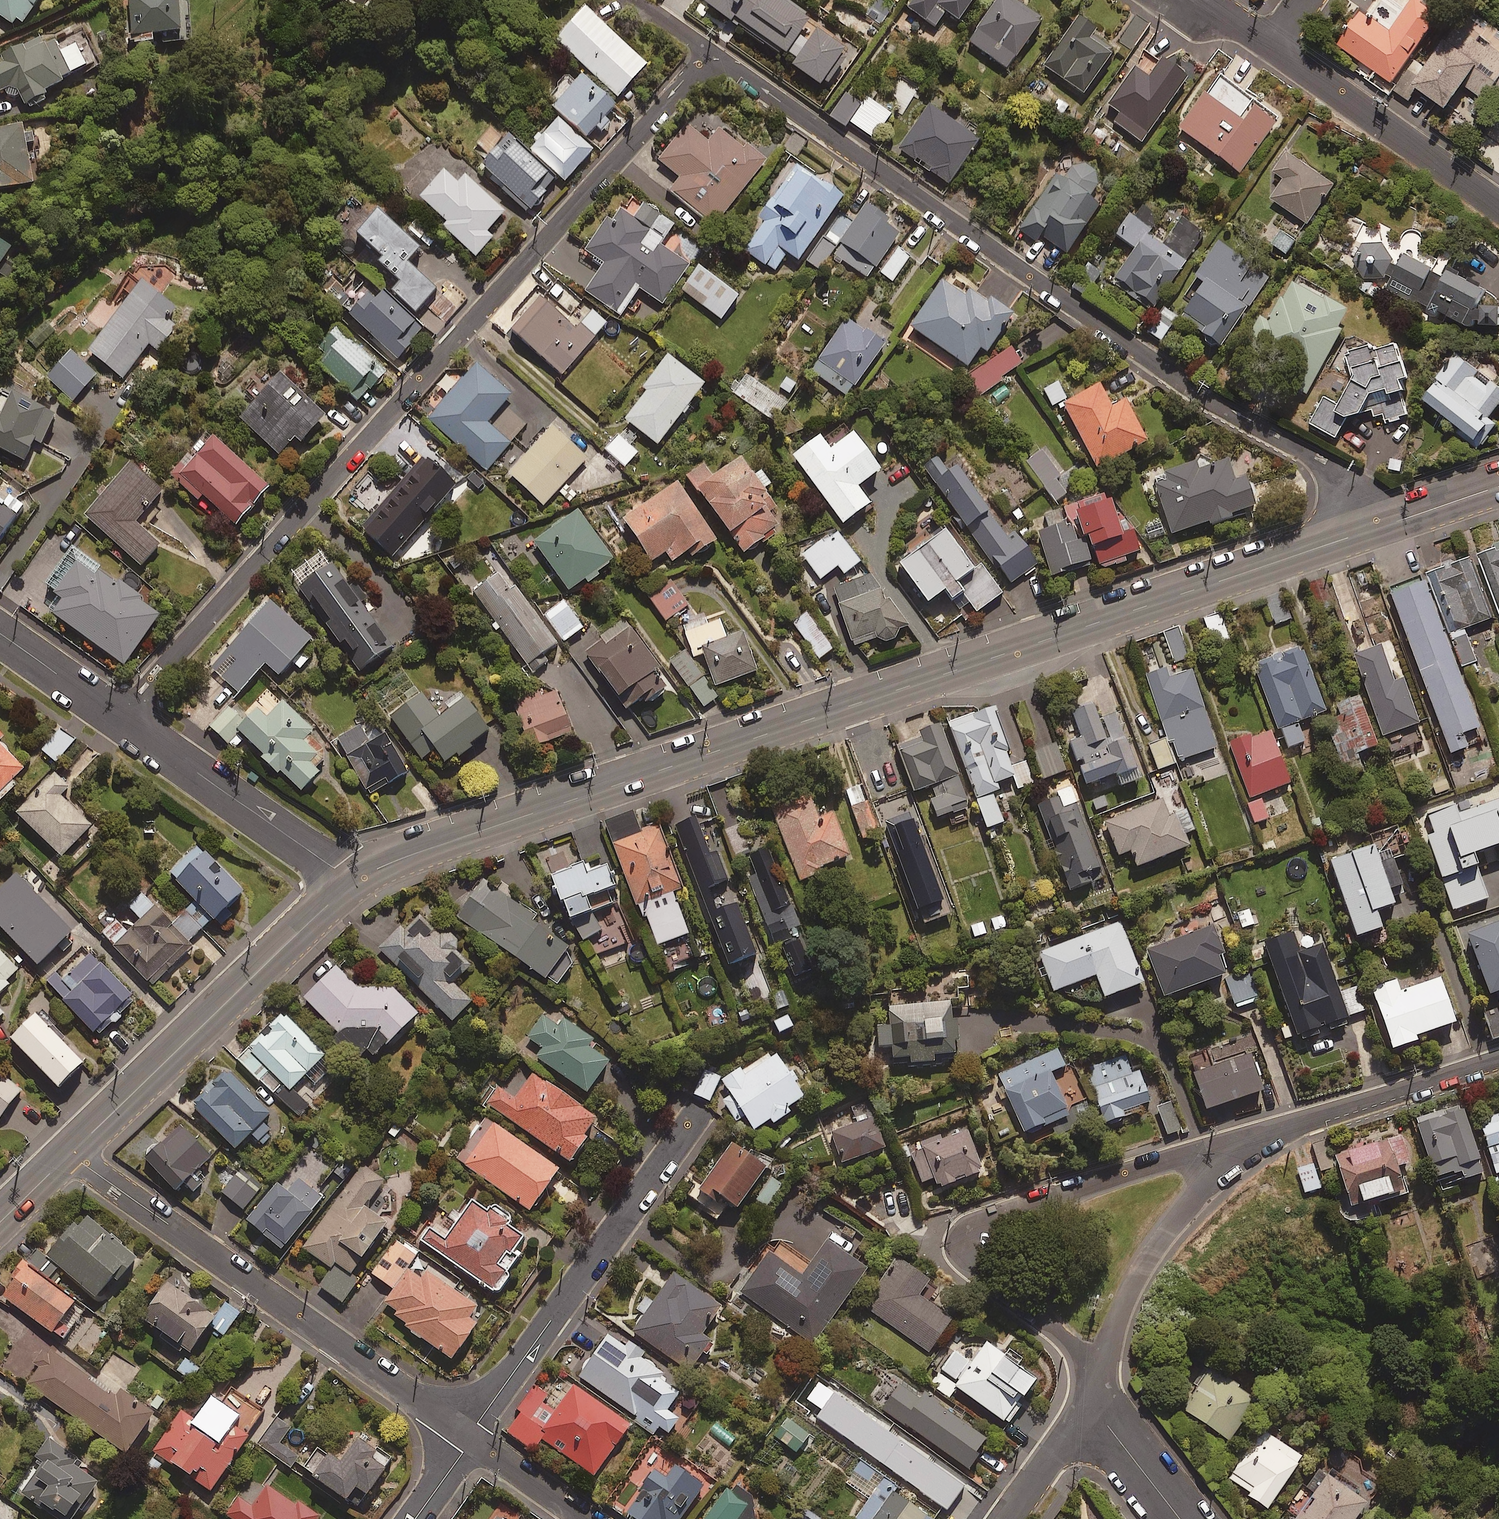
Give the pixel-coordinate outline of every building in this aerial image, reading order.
[(17,28),(35,0),(0,0),(0,17),(17,28)] [(130,44),(190,40),(188,0),(127,0),(130,44)] [(790,0),(703,0),(782,53),(809,13),(790,0)] [(906,6),(935,26),(945,10),(958,19),(971,0),(910,0),(906,6)] [(1015,0),(996,0),(967,41),(1007,68),(1042,19),(1015,0)] [(1418,0),(1411,0),(1389,31),(1360,10),(1337,42),(1391,81),(1439,15),(1418,0)] [(553,35),(616,94),(645,63),(583,4),(553,35)] [(1465,7),(1422,68),(1414,63),(1395,89),(1409,99),(1419,85),(1446,104),(1462,82),(1484,97),(1498,76),(1498,31),(1465,7)] [(1096,28),(1077,15),(1042,64),(1083,92),(1110,53),(1089,38),(1096,28)] [(848,50),(815,27),(805,42),(799,38),(784,59),(822,86),(848,50)] [(80,28),(70,34),(67,29),(42,44),(37,35),(17,47),(15,43),(0,51),(0,56),(3,62),(0,64),(0,89),(3,87),(9,97),(17,93),(22,101),(97,56),(80,28)] [(1143,143),(1189,78),(1163,60),(1153,73),(1139,63),(1107,106),(1122,117),(1117,124),(1143,143)] [(615,104),(579,70),(571,79),(563,72),(541,96),(583,137),(594,125),(601,131),(609,122),(604,117),(615,104)] [(1278,118),(1220,75),(1207,93),(1202,89),(1175,125),(1239,172),(1278,118)] [(860,103),(845,92),(829,115),(844,126),(848,120),(882,145),(891,132),(881,125),(889,113),(865,96),(860,103)] [(978,139),(928,104),(897,148),(947,183),(978,139)] [(556,116),(527,147),(563,180),(592,149),(556,116)] [(21,123),(0,127),(0,187),(31,181),(24,144),(33,142),(32,133),(23,135),(21,123)] [(669,190),(712,226),(769,159),(746,139),(741,145),(719,126),(706,141),(686,124),(657,158),(680,177),(669,190)] [(554,179),(505,134),(478,163),(527,208),(554,179)] [(1335,181),(1286,147),(1273,167),(1284,175),(1270,196),(1308,221),(1335,181)] [(1016,229),(1036,242),(1039,236),(1065,253),(1102,197),(1092,190),(1097,182),(1096,180),(1095,173),(1092,167),(1083,163),(1072,165),(1061,158),(1016,229)] [(812,173),(791,159),(751,222),(757,226),(742,250),(774,271),(786,252),(799,260),(839,196),(810,177),(812,173)] [(455,181),(442,168),(417,194),(444,220),(440,224),(474,255),(492,236),(485,230),(502,211),(462,173),(455,181)] [(673,224),(643,202),(632,217),(616,206),(585,248),(604,262),(585,289),(620,314),(639,288),(660,303),(688,265),(658,244),(673,224)] [(1156,217),(1133,202),(1113,234),(1133,247),(1110,282),(1152,310),(1202,233),(1179,217),(1161,244),(1146,234),(1156,217)] [(900,230),(863,204),(851,221),(844,216),(828,239),(838,246),(833,254),(871,281),(878,271),(892,281),(909,256),(891,243),(900,230)] [(379,256),(375,259),(397,280),(390,287),(413,310),(434,288),(404,259),(417,245),(376,206),(352,230),(379,256)] [(1296,237),(1283,228),(1273,243),(1286,252),(1296,237)] [(1363,232),(1354,254),(1363,257),(1357,272),(1408,293),(1407,296),(1472,323),(1474,317),(1496,326),(1498,318),(1498,304),(1480,297),(1486,282),(1363,232)] [(834,247),(821,238),(805,260),(818,269),(834,247)] [(0,241),(0,260),(9,247),(0,241)] [(1266,276),(1215,242),(1187,284),(1193,288),(1175,314),(1220,344),(1266,276)] [(738,295),(698,265),(680,289),(720,319),(738,295)] [(172,304),(138,279),(86,350),(122,377),(147,343),(156,350),(174,325),(163,316),(172,304)] [(964,295),(941,279),(909,326),(966,365),(979,347),(985,351),(1011,313),(988,297),(985,300),(968,289),(964,295)] [(1346,308),(1292,279),(1268,323),(1258,318),(1250,332),(1254,334),(1241,357),(1305,393),(1340,329),(1336,327),(1346,308)] [(375,295),(361,281),(339,306),(395,356),(423,326),(381,289),(375,295)] [(578,324),(540,292),(509,329),(562,374),(606,322),(591,309),(578,324)] [(1174,319),(1160,310),(1146,330),(1159,340),(1174,319)] [(883,342),(846,317),(810,371),(847,395),(883,342)] [(383,372),(334,324),(307,353),(356,400),(383,372)] [(1408,410),(1403,388),(1406,387),(1403,377),(1411,376),(1406,357),(1401,358),(1398,344),(1378,349),(1348,335),(1322,391),(1325,392),(1311,422),(1338,435),(1348,414),(1362,410),(1373,408),(1375,414),(1383,412),(1385,418),(1390,417),(1391,420),(1401,417),(1400,413),(1408,410)] [(1023,364),(1009,346),(967,378),(980,395),(1023,364)] [(1458,349),(1422,393),(1462,425),(1457,431),(1477,447),(1498,422),(1490,415),(1498,404),(1498,382),(1489,374),(1484,380),(1475,373),(1480,367),(1458,349)] [(94,374),(67,350),(45,375),(72,399),(94,374)] [(703,383),(666,354),(642,387),(646,390),(624,419),(656,444),(703,383)] [(511,394),(475,362),(427,418),(486,470),(510,443),(486,422),(511,394)] [(323,414),(276,371),(235,415),(277,453),(293,436),(298,441),(323,414)] [(774,393),(747,373),(733,393),(773,422),(798,386),(786,377),(774,393)] [(1065,399),(1057,382),(1043,389),(1051,406),(1065,399)] [(3,383),(0,390),(0,448),(22,460),(33,440),(39,443),(56,410),(3,383)] [(1110,406),(1097,383),(1059,405),(1095,468),(1146,439),(1123,398),(1110,406)] [(582,439),(559,417),(508,473),(543,505),(586,457),(575,447),(582,439)] [(878,468),(851,431),(828,448),(818,434),(791,454),(840,522),(868,502),(855,485),(878,468)] [(266,485),(208,432),(169,474),(195,498),(200,493),(232,522),(266,485)] [(637,452),(618,435),(605,449),(624,466),(637,452)] [(1068,492),(1041,451),(1027,460),(1054,501),(1068,492)] [(753,474),(738,455),(712,475),(702,461),(685,474),(744,550),(777,524),(768,512),(776,506),(762,488),(769,483),(759,469),(753,474)] [(453,486),(421,457),(359,527),(392,555),(453,486)] [(1234,480),(1226,457),(1198,466),(1196,459),(1164,469),(1167,479),(1155,483),(1171,532),(1254,504),(1244,476),(1234,480)] [(160,490),(128,462),(82,513),(140,565),(158,545),(132,522),(160,490)] [(987,509),(955,464),(932,480),(964,526),(987,509)] [(714,538),(676,481),(621,518),(649,561),(664,551),(671,560),(687,549),(690,554),(714,538)] [(1082,535),(1086,533),(1097,568),(1139,554),(1131,528),(1119,532),(1107,498),(1074,509),(1082,535)] [(0,506),(0,536),(14,516),(0,506)] [(611,560),(577,509),(532,539),(567,590),(611,560)] [(1010,538),(995,514),(969,531),(1005,585),(1036,565),(1017,534),(1010,538)] [(1090,559),(1083,538),(1075,540),(1069,521),(1037,531),(1050,572),(1090,559)] [(973,567),(944,528),(897,563),(925,601),(941,589),(949,599),(960,590),(976,611),(1001,592),(979,563),(973,567)] [(858,561),(835,529),(802,554),(820,578),(837,565),(842,573),(858,561)] [(1498,602),(1498,544),(1480,551),(1498,602)] [(72,553),(49,586),(58,593),(46,610),(120,661),(155,611),(72,553)] [(324,563),(318,553),(291,570),(355,671),(389,650),(331,559),(324,563)] [(1493,615),(1470,555),(1428,570),(1463,664),(1476,659),(1464,626),(1493,615)] [(555,643),(502,569),(472,591),(530,674),(546,663),(540,654),(555,643)] [(902,630),(869,571),(828,594),(856,645),(878,633),(882,641),(902,630)] [(1388,591),(1449,753),(1469,745),(1465,736),(1480,731),(1422,578),(1388,591)] [(685,607),(670,586),(650,599),(665,620),(685,607)] [(1293,618),(1286,595),(1267,601),(1274,623),(1293,618)] [(310,636),(267,599),(209,668),(238,692),(263,662),(278,675),(310,636)] [(581,628),(562,601),(544,613),(563,641),(581,628)] [(832,648),(805,612),(792,622),(818,658),(832,648)] [(656,667),(623,620),(584,648),(625,707),(644,694),(649,702),(666,691),(651,670),(656,667)] [(725,636),(719,620),(683,633),(693,657),(702,654),(714,686),(756,670),(740,630),(725,636)] [(1189,657),(1180,628),(1164,633),(1173,662),(1189,657)] [(1393,683),(1379,645),(1353,654),(1389,753),(1424,740),(1402,679),(1393,683)] [(1324,712),(1301,648),(1254,665),(1284,748),(1304,741),(1297,721),(1324,712)] [(717,696),(684,650),(670,661),(702,707),(717,696)] [(1168,677),(1165,668),(1146,674),(1174,760),(1215,747),(1190,669),(1168,677)] [(437,713),(420,691),(387,716),(420,758),(433,748),(445,763),(487,729),(460,695),(437,713)] [(570,732),(555,691),(514,706),(530,747),(570,732)] [(1357,693),(1327,704),(1338,734),(1333,735),(1347,775),(1363,769),(1358,754),(1376,748),(1357,693)] [(312,728),(281,700),(267,715),(256,706),(244,719),(229,706),(209,727),(233,749),(243,738),(299,789),(329,757),(306,735),(312,728)] [(1098,719),(1092,703),(1071,711),(1080,735),(1069,739),(1086,784),(1115,773),(1120,785),(1139,778),(1114,712),(1098,719)] [(1004,750),(1008,748),(991,706),(948,723),(989,826),(1002,821),(991,792),(999,789),(996,781),(1013,774),(1018,788),(1033,783),(1025,761),(1010,766),(1004,750)] [(369,741),(359,724),(335,738),(367,794),(406,772),(383,732),(369,741)] [(967,806),(938,724),(918,731),(921,738),(898,746),(913,791),(927,786),(937,816),(967,806)] [(72,740),(58,728),(40,748),(54,761),(72,740)] [(1289,782),(1269,729),(1229,744),(1248,797),(1289,782)] [(1173,763),(1164,740),(1148,746),(1157,769),(1173,763)] [(0,745),(0,791),(23,769),(0,745)] [(65,787),(51,774),(14,812),(72,868),(103,836),(59,794),(65,787)] [(861,787),(846,791),(862,839),(877,834),(861,787)] [(1498,788),(1423,813),(1434,846),(1431,847),(1451,910),(1487,898),(1472,851),(1498,842),(1498,789),(1498,788)] [(1103,877),(1072,790),(1038,802),(1069,889),(1103,877)] [(1167,813),(1160,798),(1103,821),(1117,855),(1131,849),(1137,865),(1188,845),(1183,833),(1192,829),(1183,806),(1167,813)] [(1268,818),(1260,798),(1247,803),(1256,823),(1268,818)] [(816,817),(810,801),(774,814),(798,880),(820,872),(818,867),(848,855),(832,811),(816,817)] [(900,848),(887,810),(876,814),(889,851),(900,848)] [(712,860),(697,821),(678,828),(729,968),(757,957),(739,907),(721,914),(711,888),(732,880),(723,856),(712,860)] [(1405,854),(1396,825),(1367,835),(1371,845),(1329,858),(1355,935),(1380,927),(1374,909),(1393,903),(1388,887),(1400,883),(1392,859),(1405,854)] [(681,888),(658,826),(611,843),(634,905),(640,903),(656,944),(686,933),(670,891),(681,888)] [(816,967),(768,848),(749,855),(758,877),(748,881),(781,962),(787,960),(793,976),(816,967)] [(171,923),(187,941),(240,891),(200,849),(170,877),(194,902),(171,923)] [(584,872),(580,862),(548,875),(564,918),(574,914),(583,937),(599,931),(591,910),(617,900),(603,864),(584,872)] [(12,871),(0,884),(0,928),(36,964),(70,930),(12,871)] [(531,915),(482,879),(456,915),(554,986),(574,958),(551,942),(554,938),(528,919),(531,915)] [(187,941),(171,923),(141,892),(126,906),(139,919),(112,944),(150,984),(190,946),(186,942),(187,941)] [(448,979),(466,962),(452,948),(457,943),(445,931),(441,935),(416,909),(378,947),(450,1020),(470,1001),(448,979)] [(1142,981),(1120,921),(1038,952),(1053,990),(1095,974),(1103,996),(1142,981)] [(1465,935),(1489,994),(1495,992),(1498,1003),(1498,921),(1465,935)] [(1223,953),(1213,925),(1144,949),(1161,995),(1224,974),(1217,955),(1223,953)] [(1300,951),(1293,932),(1262,943),(1295,1035),(1365,1010),(1357,987),(1340,993),(1322,943),(1300,951)] [(84,956),(78,950),(44,980),(95,1036),(134,1002),(89,952),(84,956)] [(19,971),(0,952),(0,990),(19,971)] [(362,994),(334,965),(302,997),(357,1053),(362,1048),(370,1056),(415,1012),(380,976),(362,994)] [(1254,973),(1229,978),(1234,1005),(1259,1000),(1254,973)] [(1454,1021),(1440,977),(1400,991),(1396,979),(1372,987),(1392,1047),(1416,1039),(1415,1035),(1454,1021)] [(782,993),(761,1000),(765,1013),(787,1006),(782,993)] [(958,1052),(954,1001),(887,1006),(889,1024),(876,1025),(877,1045),(890,1044),(891,1058),(908,1056),(908,1063),(936,1061),(935,1054),(958,1052)] [(594,1039),(550,1007),(528,1037),(543,1048),(536,1057),(584,1092),(607,1060),(589,1047),(594,1039)] [(333,1063),(280,1012),(236,1058),(296,1116),(306,1105),(289,1088),(303,1074),(314,1084),(333,1063)] [(79,1062),(32,1013),(7,1037),(55,1086),(79,1062)] [(1262,1089),(1244,1038),(1187,1057),(1205,1109),(1262,1089)] [(1064,1065),(1057,1049),(999,1074),(1024,1133),(1068,1114),(1050,1071),(1064,1065)] [(804,1095),(773,1050),(743,1071),(740,1066),(721,1079),(731,1095),(722,1101),(735,1121),(743,1116),(753,1129),(770,1118),(773,1123),(788,1112),(785,1107),(804,1095)] [(1131,1074),(1126,1056),(1086,1068),(1103,1122),(1151,1107),(1140,1072),(1131,1074)] [(597,1119),(526,1068),(511,1088),(501,1081),(485,1102),(567,1160),(597,1119)] [(268,1113),(225,1069),(190,1104),(233,1148),(249,1132),(260,1143),(271,1132),(260,1121),(268,1113)] [(720,1077),(703,1069),(692,1093),(708,1101),(720,1077)] [(18,1089),(0,1075),(0,1113),(18,1089)] [(884,1147),(868,1102),(854,1107),(859,1122),(832,1132),(842,1162),(884,1147)] [(1483,1172),(1464,1108),(1417,1122),(1436,1186),(1483,1172)] [(1477,1120),(1495,1174),(1498,1173),(1498,1113),(1477,1120)] [(557,1168),(485,1118),(456,1159),(527,1209),(557,1168)] [(209,1157),(181,1126),(145,1158),(173,1190),(182,1182),(191,1192),(201,1183),(192,1172),(209,1157)] [(983,1171),(968,1126),(908,1147),(920,1182),(933,1178),(936,1186),(983,1171)] [(1409,1162),(1400,1134),(1333,1155),(1354,1222),(1373,1216),(1369,1203),(1404,1193),(1396,1166),(1409,1162)] [(750,1156),(732,1142),(690,1198),(717,1218),(728,1203),(734,1208),(769,1163),(754,1151),(750,1156)] [(335,1168),(313,1150),(282,1188),(275,1182),(245,1220),(280,1248),(321,1198),(321,1184),(335,1168)] [(1320,1188),(1313,1164),(1297,1169),(1304,1193),(1320,1188)] [(382,1180),(361,1165),(302,1248),(331,1269),(319,1287),(341,1302),(356,1280),(347,1273),(384,1222),(363,1207),(382,1180)] [(795,1180),(778,1168),(756,1199),(772,1211),(795,1180)] [(256,1192),(235,1175),(221,1192),(242,1210),(256,1192)] [(521,1236),(471,1200),(450,1229),(435,1218),(419,1239),(492,1291),(518,1254),(512,1249),(521,1236)] [(135,1259),(82,1212),(45,1254),(94,1298),(112,1277),(116,1280),(135,1259)] [(812,1261),(778,1237),(739,1293),(812,1344),(864,1269),(825,1242),(812,1261)] [(1466,1249),(1476,1278),(1498,1270),(1498,1237),(1466,1249)] [(415,1254),(395,1239),(371,1274),(393,1289),(384,1303),(397,1312),(392,1318),(449,1358),(474,1323),(466,1317),(475,1306),(450,1289),(456,1281),(431,1263),(420,1279),(405,1268),(415,1254)] [(927,1280),(895,1257),(861,1306),(927,1352),(951,1319),(917,1295),(927,1280)] [(20,1261),(7,1278),(11,1280),(0,1294),(0,1295),(60,1341),(84,1309),(20,1261)] [(720,1306),(672,1273),(651,1302),(644,1297),(636,1308),(643,1314),(631,1330),(688,1371),(709,1342),(699,1335),(720,1306)] [(212,1316),(164,1282),(139,1317),(186,1351),(212,1316)] [(238,1312),(224,1303),(208,1326),(222,1336),(238,1312)] [(109,1328),(95,1319),(72,1351),(86,1361),(109,1328)] [(626,1357),(602,1340),(577,1375),(663,1437),(676,1418),(664,1410),(677,1392),(657,1378),(661,1373),(630,1351),(626,1357)] [(974,1357),(958,1345),(930,1384),(948,1397),(956,1387),(1007,1423),(1020,1405),(1017,1403),(1034,1379),(1016,1366),(1021,1358),(1008,1349),(1004,1355),(985,1342),(974,1357)] [(111,1396),(50,1352),(27,1384),(122,1452),(151,1412),(117,1388),(111,1396)] [(198,1368),(183,1358),(175,1370),(189,1380),(198,1368)] [(1256,1401),(1206,1366),(1179,1406),(1229,1441),(1256,1401)] [(919,1398),(899,1384),(881,1409),(967,1468),(987,1440),(921,1394),(919,1398)] [(533,1450),(541,1439),(593,1474),(628,1423),(572,1385),(554,1410),(544,1403),(549,1396),(536,1387),(520,1410),(523,1411),(508,1433),(533,1450)] [(262,1411),(230,1389),(205,1427),(180,1410),(152,1451),(208,1490),(262,1411)] [(290,1428),(276,1418),(257,1443),(289,1468),(300,1454),(281,1440),(290,1428)] [(808,1434),(791,1422),(779,1441),(796,1452),(808,1434)] [(1300,1457),(1260,1430),(1228,1478),(1251,1493),(1249,1496),(1267,1508),(1300,1457)] [(389,1459),(355,1435),(321,1483),(343,1499),(352,1486),(364,1494),(389,1459)] [(50,1437),(37,1454),(41,1457),(19,1489),(62,1518),(73,1518),(100,1480),(81,1466),(84,1461),(50,1437)] [(888,1459),(868,1445),(860,1456),(881,1470),(888,1459)] [(659,1455),(622,1514),(630,1518),(678,1518),(701,1481),(659,1455)] [(928,1459),(906,1490),(947,1518),(955,1518),(974,1492),(928,1459)] [(879,1474),(859,1460),(851,1470),(871,1484),(879,1474)] [(892,1469),(854,1518),(855,1518),(871,1518),(903,1477),(892,1469)] [(1317,1472),(1306,1488),(1316,1496),(1305,1513),(1300,1510),(1294,1518),(1353,1518),(1363,1503),(1317,1472)] [(251,1476),(225,1516),(229,1518),(314,1518),(316,1517),(251,1476)] [(725,1488),(703,1518),(739,1518),(748,1505),(725,1488)] [(892,1492),(873,1518),(929,1518),(892,1492)]
